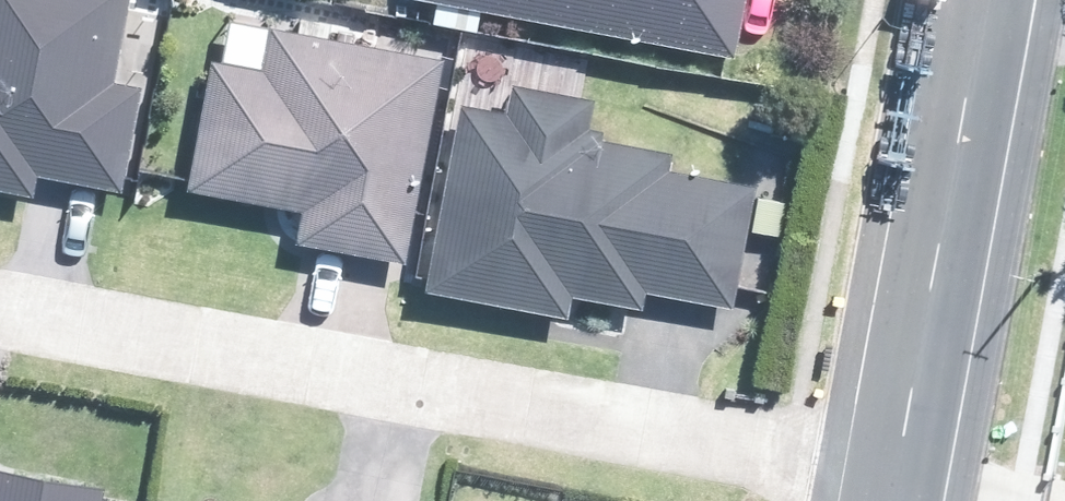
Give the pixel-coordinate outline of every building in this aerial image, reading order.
[(38,195),(43,174),(127,191),(148,86),(127,82),(144,0),(0,0),(0,187),(38,195)] [(738,58),(750,0),(439,0),(738,58)] [(222,53),(194,188),(306,210),(299,246),(407,267),(448,54),(275,27),(268,62),(222,53)] [(514,109),(462,99),(432,294),(570,316),(574,295),(646,306),(648,290),(736,304),(754,187),(675,175),(678,155),(594,142),(600,103),(516,90),(514,109)] [(109,481),(0,469),(0,500),(106,500),(109,481)]
